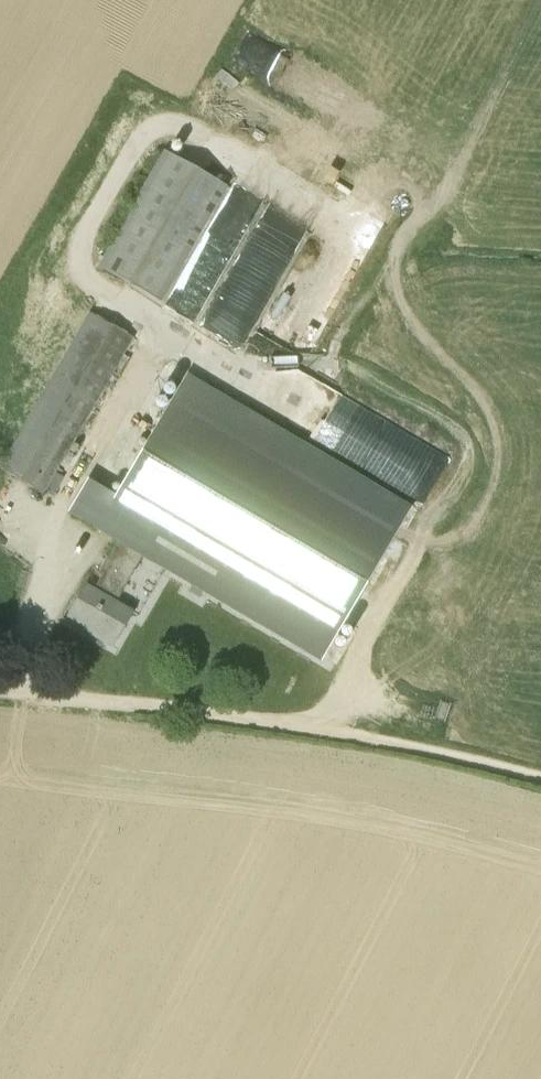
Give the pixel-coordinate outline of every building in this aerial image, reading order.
[(100,266),(124,280),(189,163),(166,150),(100,266)] [(189,163),(124,280),(162,301),(227,185),(189,163)] [(286,295),(267,331),(310,354),(339,300),(293,276),(284,293),(286,295)] [(1,468),(10,474),(43,493),(134,336),(91,312),(1,468)] [(322,654),(407,506),(183,378),(165,411),(166,411),(116,498),(87,482),(71,510),(119,537),(145,552),(159,561),(322,654)] [(87,585),(70,616),(113,641),(114,641),(132,611),(116,602),(145,552),(119,537),(98,574),(102,575),(94,589),(87,585)]
